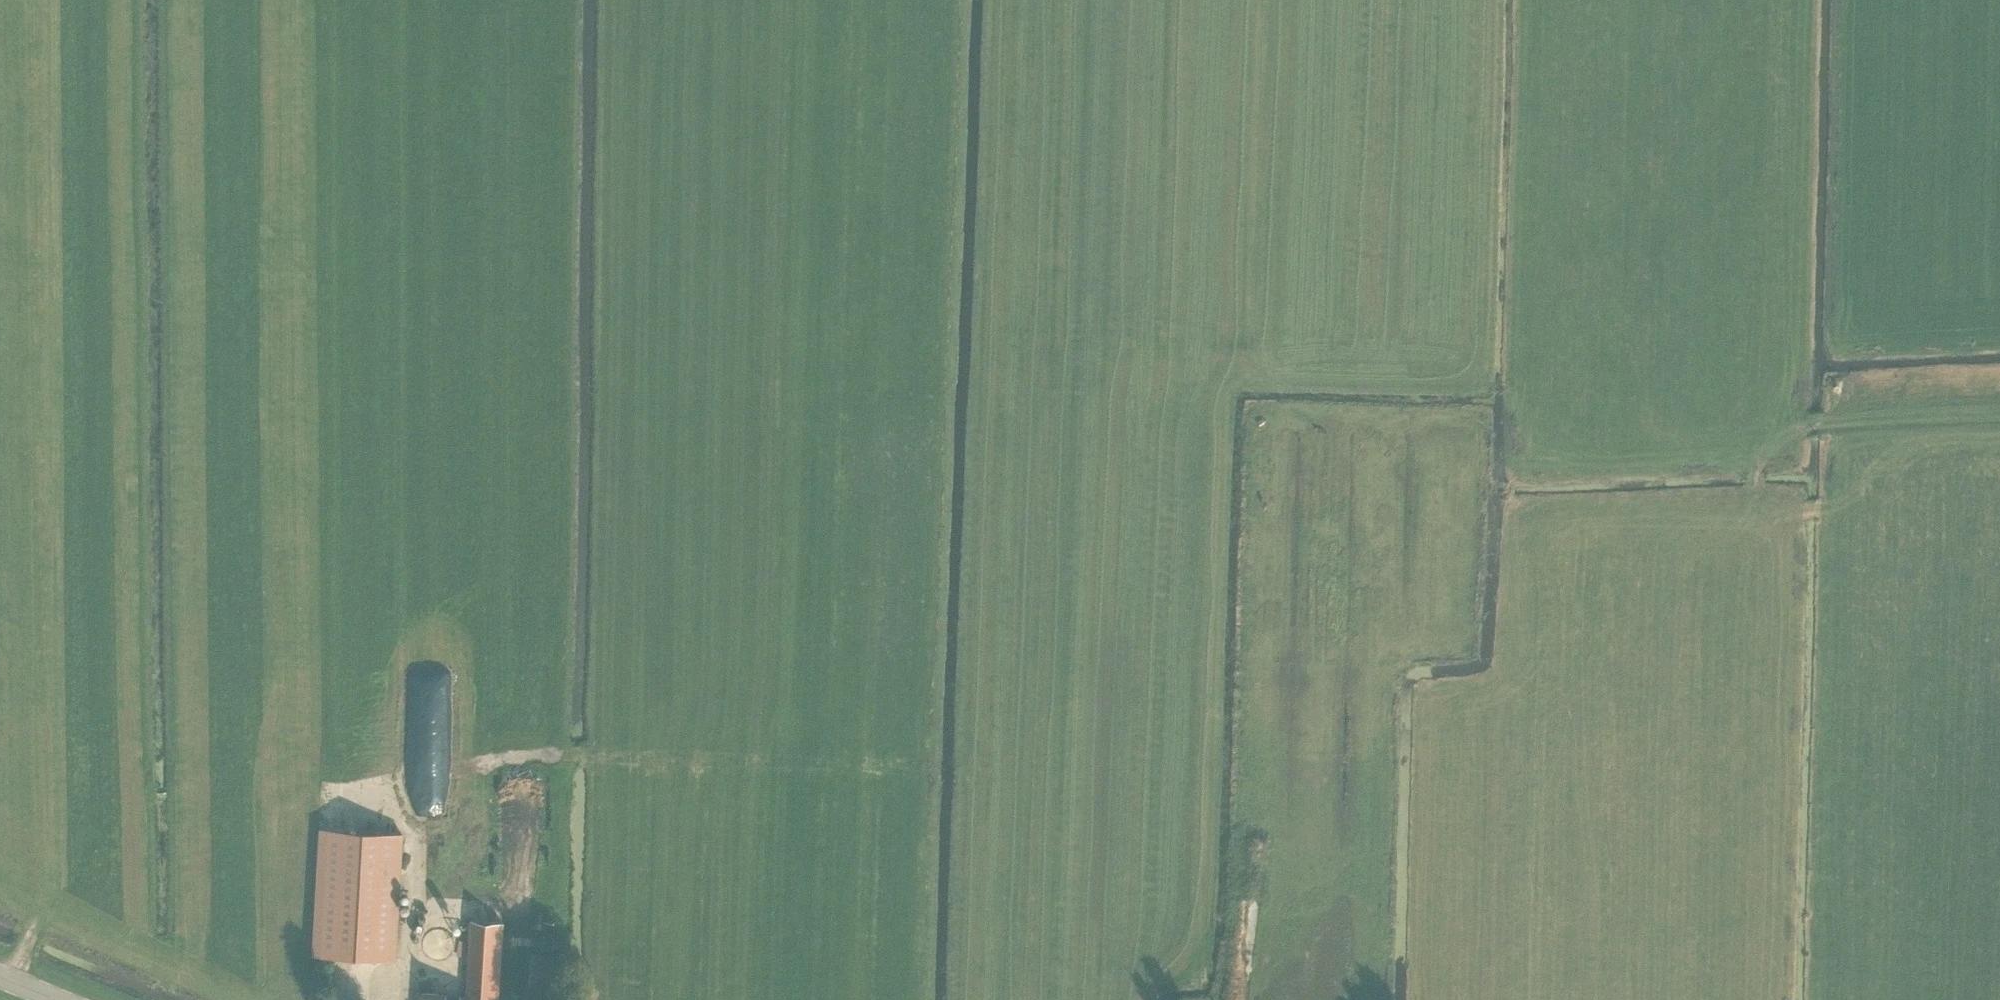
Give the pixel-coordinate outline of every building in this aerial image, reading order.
[(312,954),(395,959),(402,834),(319,829),(312,954)] [(559,931),(560,911),(550,911),(549,930),(559,931)] [(502,922),(470,920),(465,997),(437,994),(439,978),(418,976),(417,999),(497,999),(502,922)] [(422,959),(452,956),(449,933),(419,937),(422,959)]
